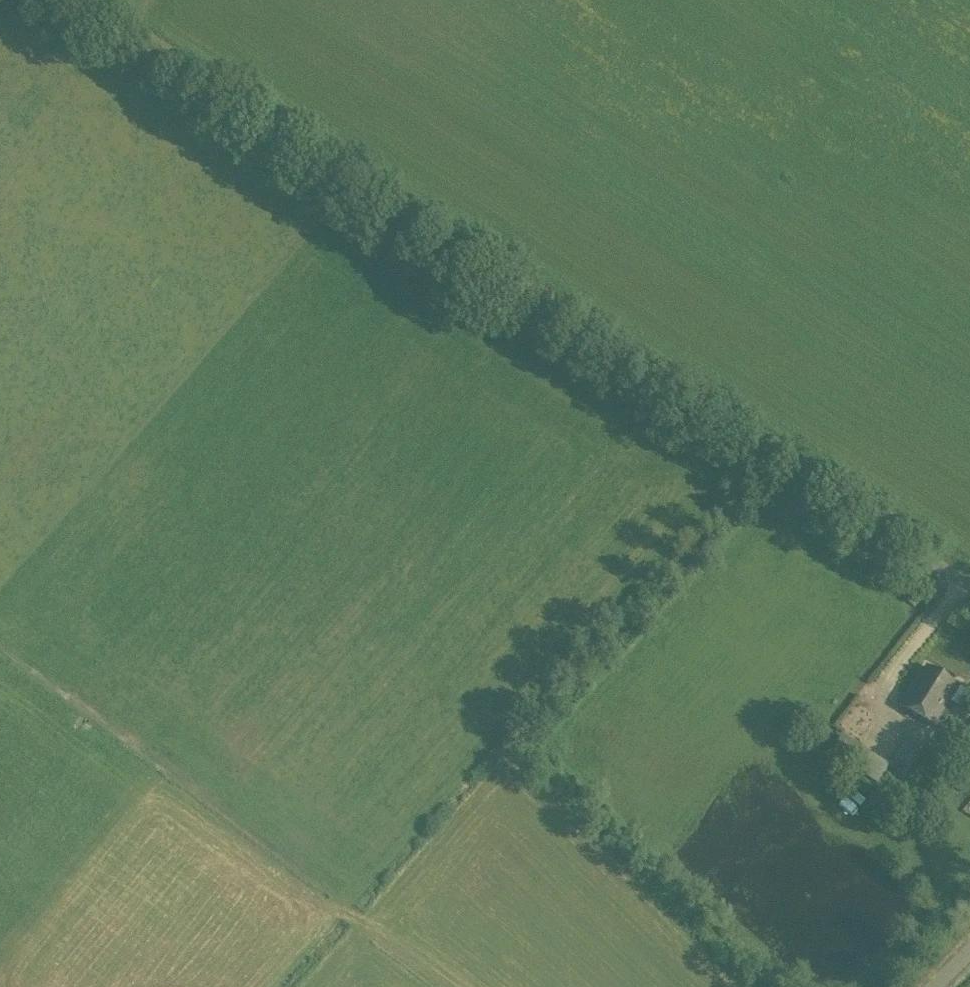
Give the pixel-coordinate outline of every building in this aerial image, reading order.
[(959,688),(926,666),(900,707),(935,729),(941,718),(946,721),(956,706),(950,702),(959,688)] [(902,775),(920,748),(906,739),(888,766),(902,775)]
